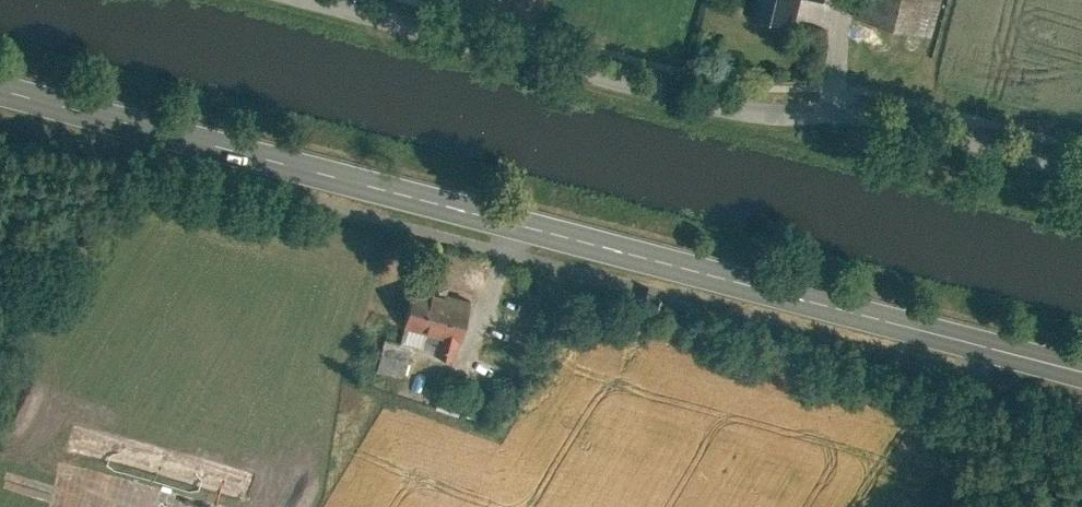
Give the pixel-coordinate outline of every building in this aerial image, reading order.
[(752,6),(798,17),(802,0),(753,0),(752,6)] [(855,12),(931,32),(940,0),(858,0),(855,12)] [(478,298),(421,283),(411,320),(451,331),(447,348),(463,352),(478,298)]
